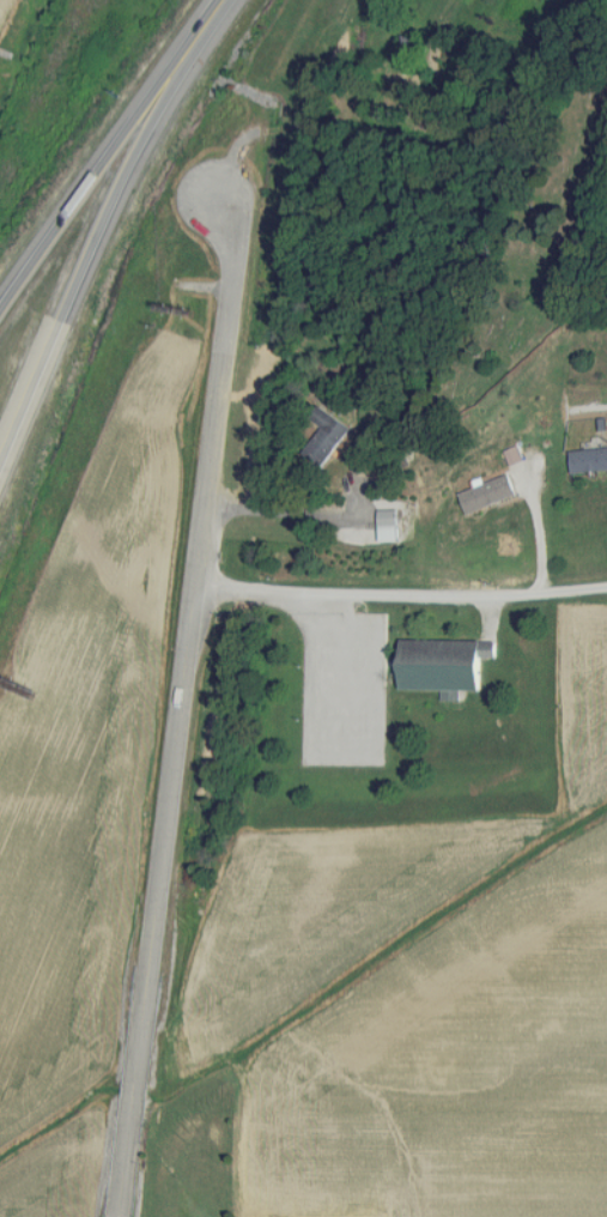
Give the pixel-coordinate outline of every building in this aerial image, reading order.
[(311,419),(323,427),(304,455),(323,468),(350,427),(319,406),(311,419)] [(606,470),(606,448),(569,452),(571,474),(606,470)] [(459,492),(467,515),(517,497),(509,475),(459,492)] [(399,510),(380,510),(380,542),(399,542),(399,510)] [(406,638),(482,641),(480,691),(403,688),(406,638)]
